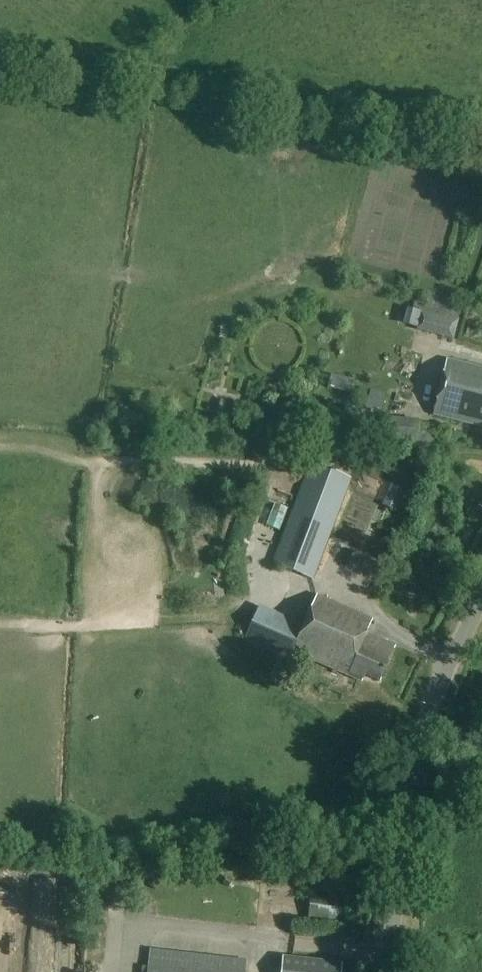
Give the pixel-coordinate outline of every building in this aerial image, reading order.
[(415,331),(454,340),(458,319),(457,318),(458,314),(423,306),(422,310),(420,309),(415,331)] [(384,322),(403,323),(404,309),(385,308),(384,322)] [(447,363),(433,418),(481,430),(481,372),(447,363)] [(224,401),(222,412),(230,414),(233,403),(224,401)] [(380,420),(379,441),(444,446),(445,425),(380,420)] [(309,464),(272,565),(312,580),(351,478),(309,464)] [(399,513),(407,491),(390,484),(382,506),(399,513)] [(281,539),(286,515),(272,512),(267,537),(281,539)] [(303,626),(291,652),(361,684),(364,675),(379,682),(394,648),(365,634),(371,619),(318,595),(303,626)] [(251,634),(273,643),(280,623),(259,615),(251,634)] [(8,888),(0,888),(0,920),(9,919),(8,888)] [(30,889),(29,935),(55,936),(56,890),(30,889)] [(280,971),(340,971),(340,964),(281,959),(280,971)]
